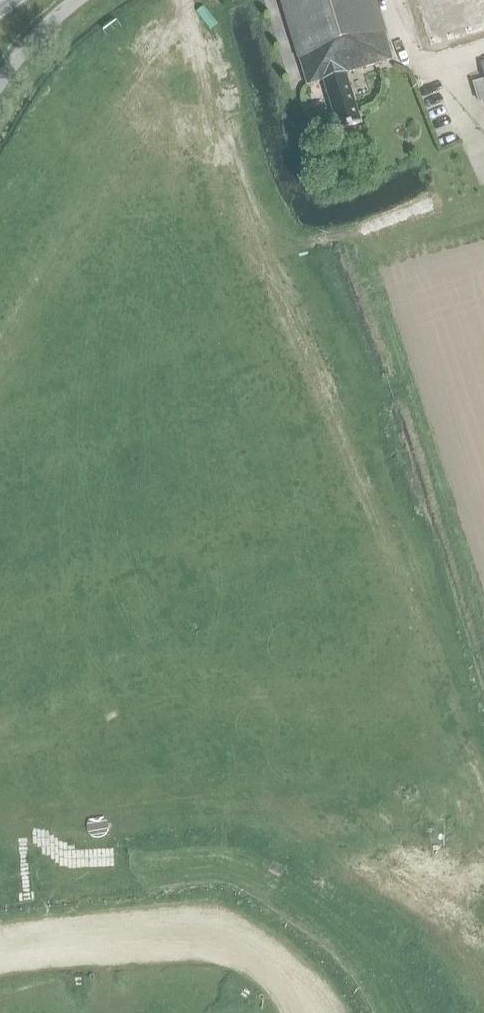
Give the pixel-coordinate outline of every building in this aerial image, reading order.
[(374,0),(282,0),(308,85),(324,81),(339,130),(361,123),(346,74),(393,60),(374,0)]
